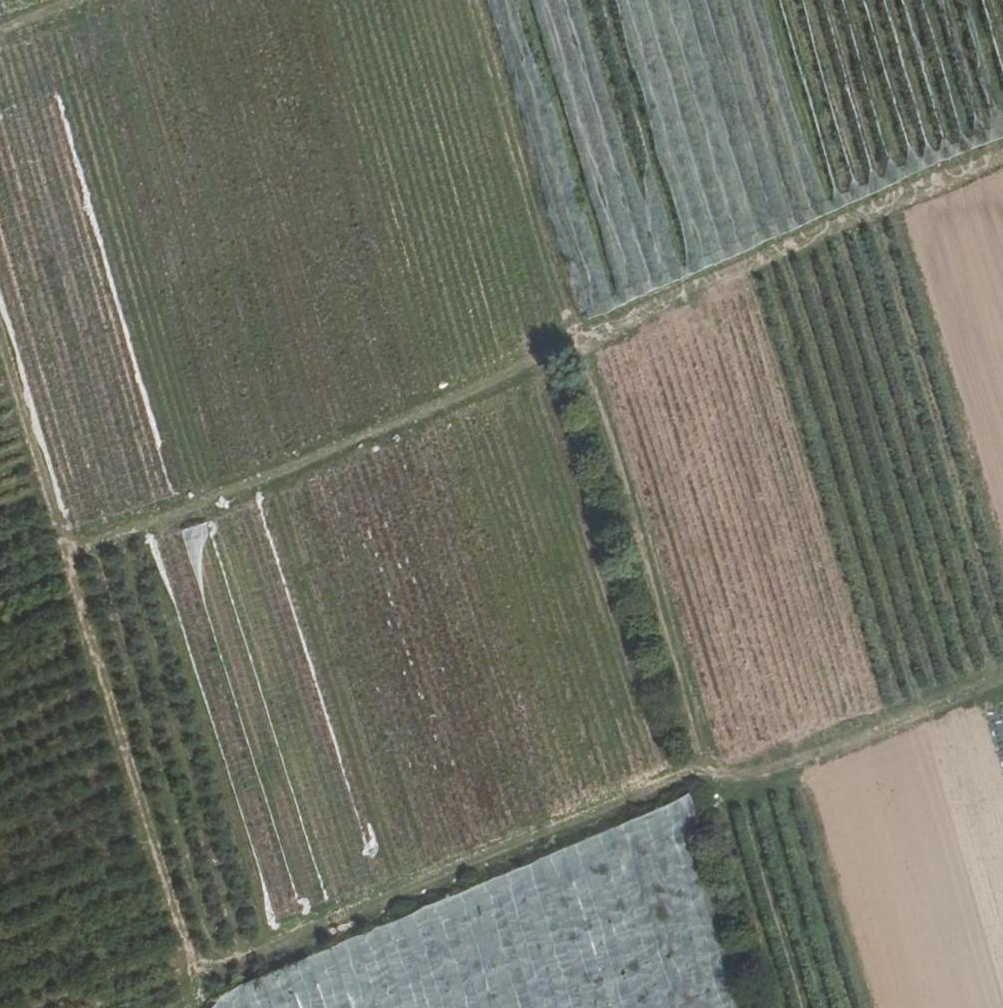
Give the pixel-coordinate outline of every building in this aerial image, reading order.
[(695,960),(673,820),(519,844),(525,878),(527,878),(531,904),(542,902),(546,930),(579,925),(586,969),(647,959),(649,967),(695,960)]
